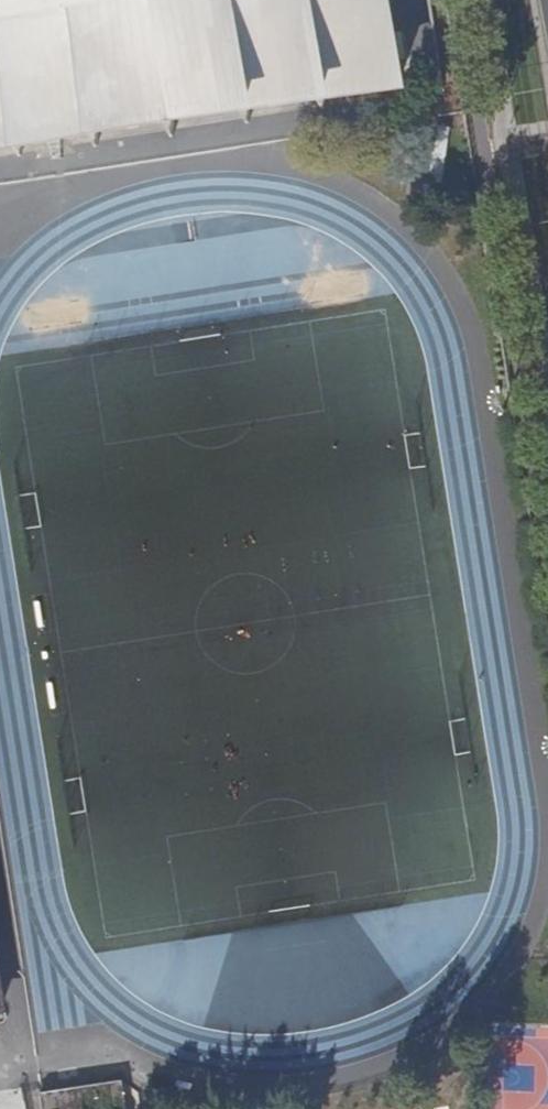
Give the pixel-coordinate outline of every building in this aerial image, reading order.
[(397,87),(384,0),(0,0),(0,148),(397,87)] [(41,1108),(124,1108),(120,1082),(42,1094),(39,1094),(41,1108)]
